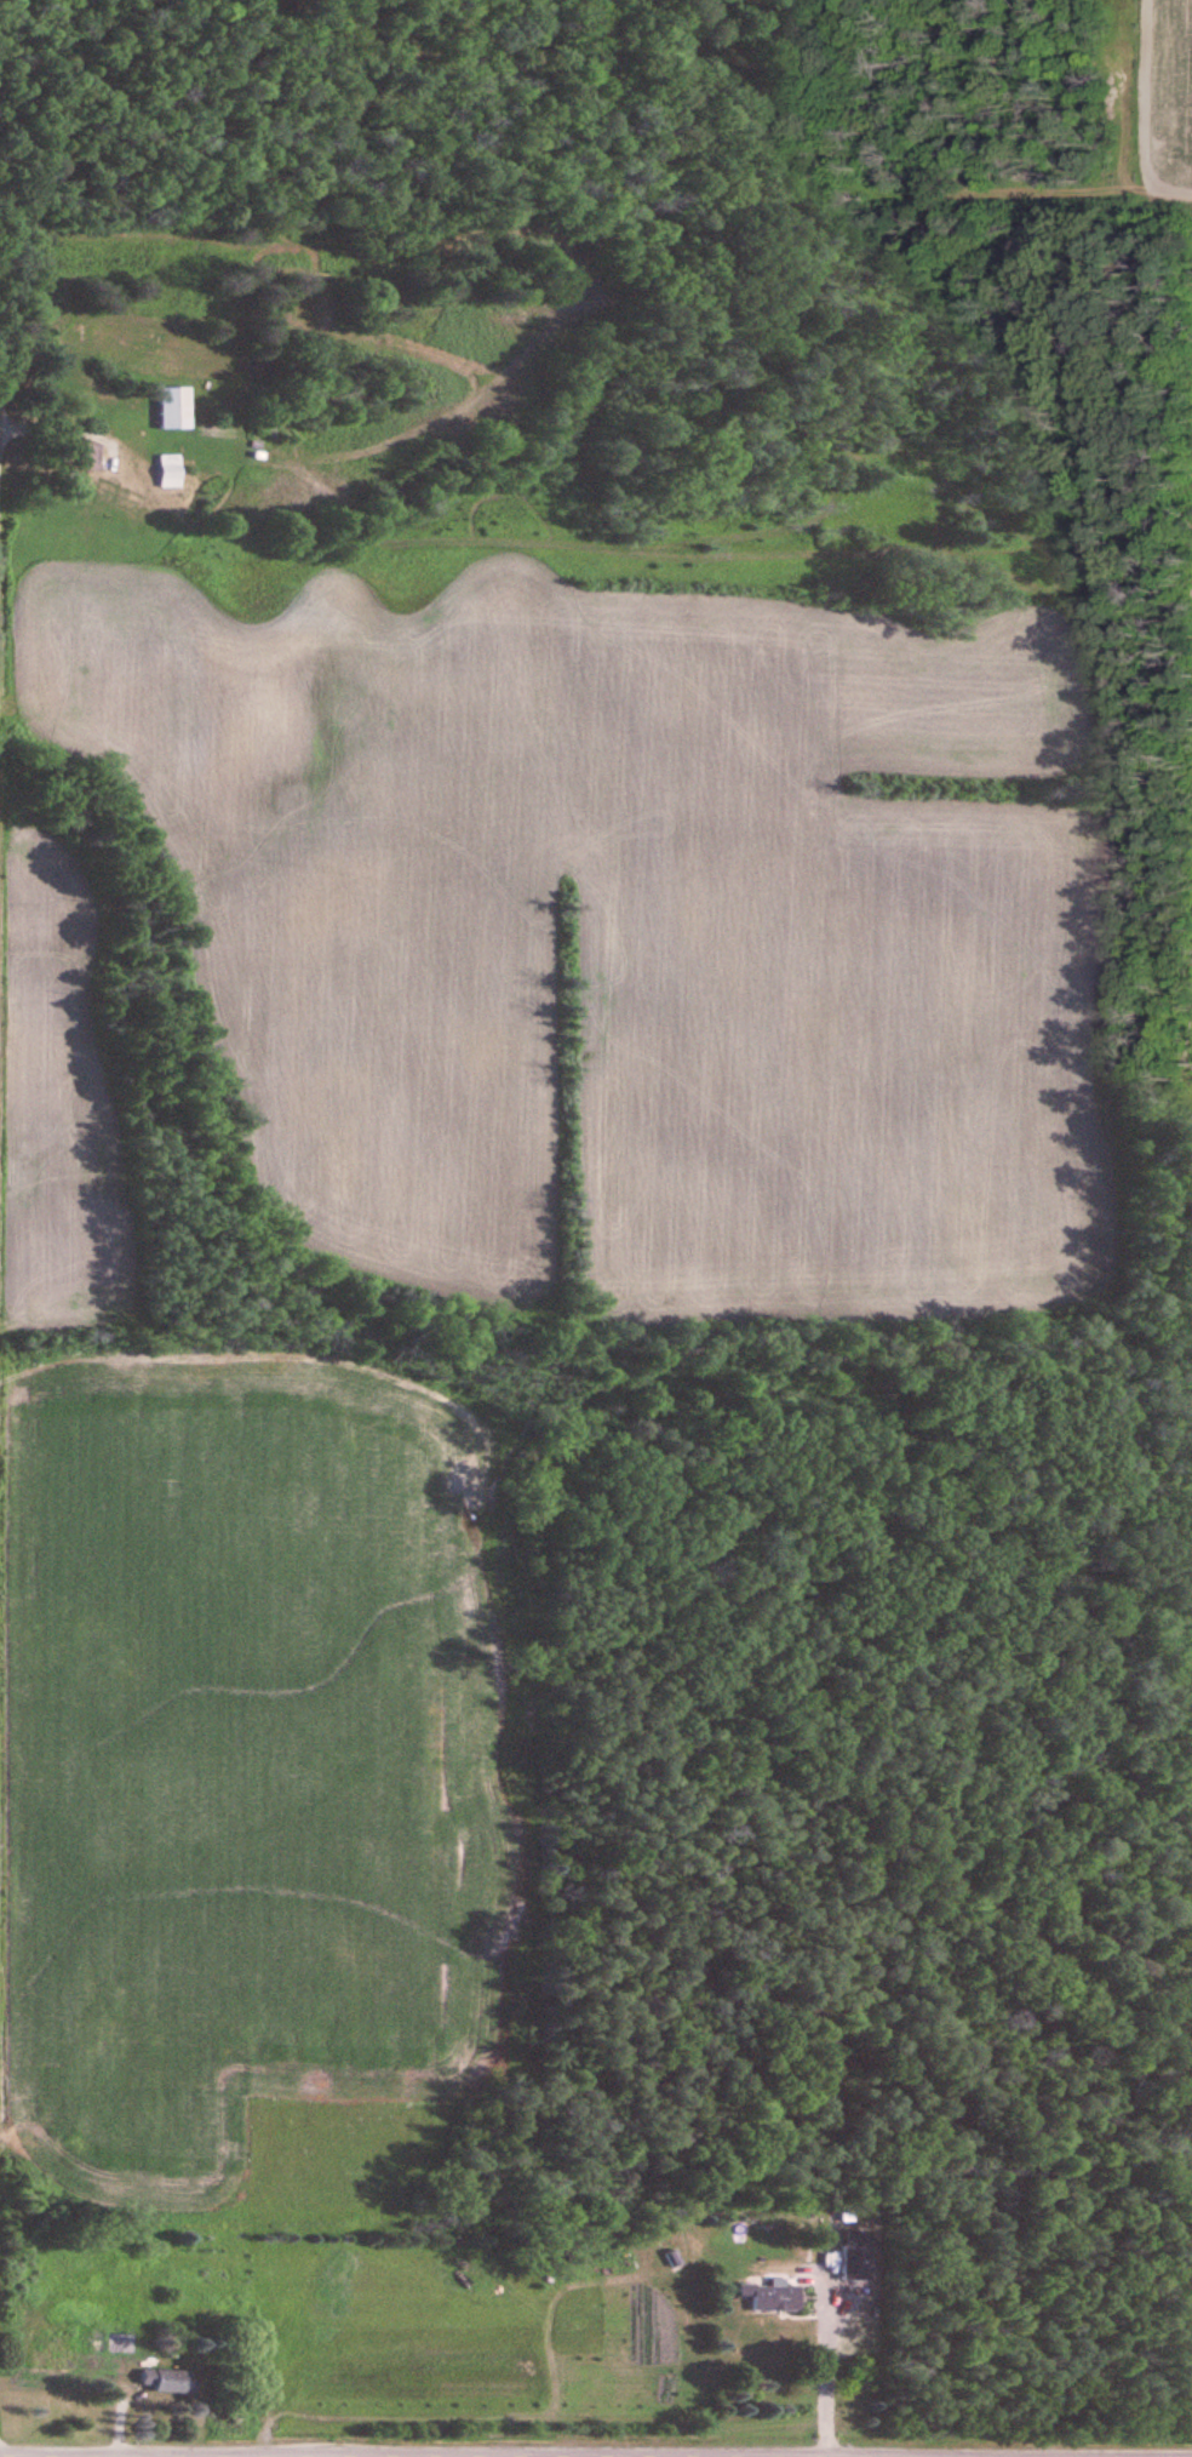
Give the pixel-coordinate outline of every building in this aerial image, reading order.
[(191,386),(162,386),(162,429),(191,429),(191,386)] [(182,487),(182,455),(160,455),(160,487),(182,487)] [(873,2282),(873,2232),(845,2232),(845,2282),(873,2282)] [(752,2297),(752,2311),(801,2312),(801,2286),(740,2285),(740,2297),(752,2297)] [(108,2352),(138,2352),(138,2333),(108,2333),(108,2352)] [(193,2369),(156,2369),(156,2391),(193,2391),(193,2369)]
